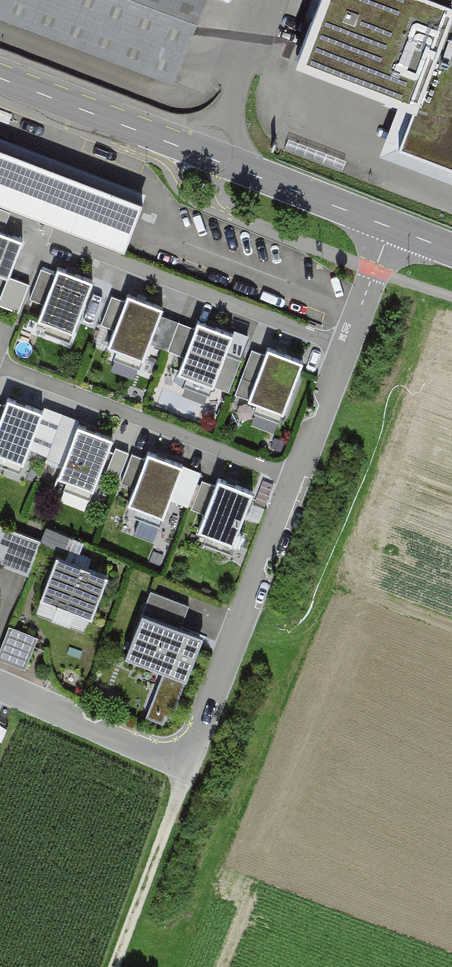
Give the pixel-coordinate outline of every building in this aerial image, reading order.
[(173,83),(205,0),(0,0),(0,17),(173,83)] [(395,146),(451,168),(451,0),(323,0),(301,58),(412,100),(395,146)] [(0,140),(0,205),(126,252),(148,195),(0,140)] [(0,208),(0,222),(5,224),(10,211),(0,208)] [(0,231),(0,273),(8,276),(22,239),(0,231)] [(96,286),(56,271),(34,329),(73,344),(96,286)] [(28,283),(15,278),(4,307),(18,311),(28,283)] [(140,365),(160,311),(127,299),(108,354),(140,365)] [(211,391),(231,336),(198,324),(178,380),(211,391)] [(281,417),(301,362),(271,350),(250,405),(281,417)] [(41,413),(9,401),(0,427),(0,454),(23,462),(41,413)] [(90,496),(111,441),(78,429),(57,483),(90,496)] [(159,518),(180,467),(150,456),(129,506),(159,518)] [(232,543),(251,494),(219,482),(201,531),(232,543)] [(69,537),(46,527),(41,540),(64,550),(69,537)] [(30,569),(40,540),(11,529),(0,558),(30,569)] [(107,574),(56,556),(41,598),(91,616),(107,574)] [(189,604),(150,589),(125,656),(163,670),(146,716),(162,722),(165,714),(171,716),(203,634),(181,626),(189,604)] [(9,625),(0,648),(0,658),(25,668),(37,636),(9,625)]
